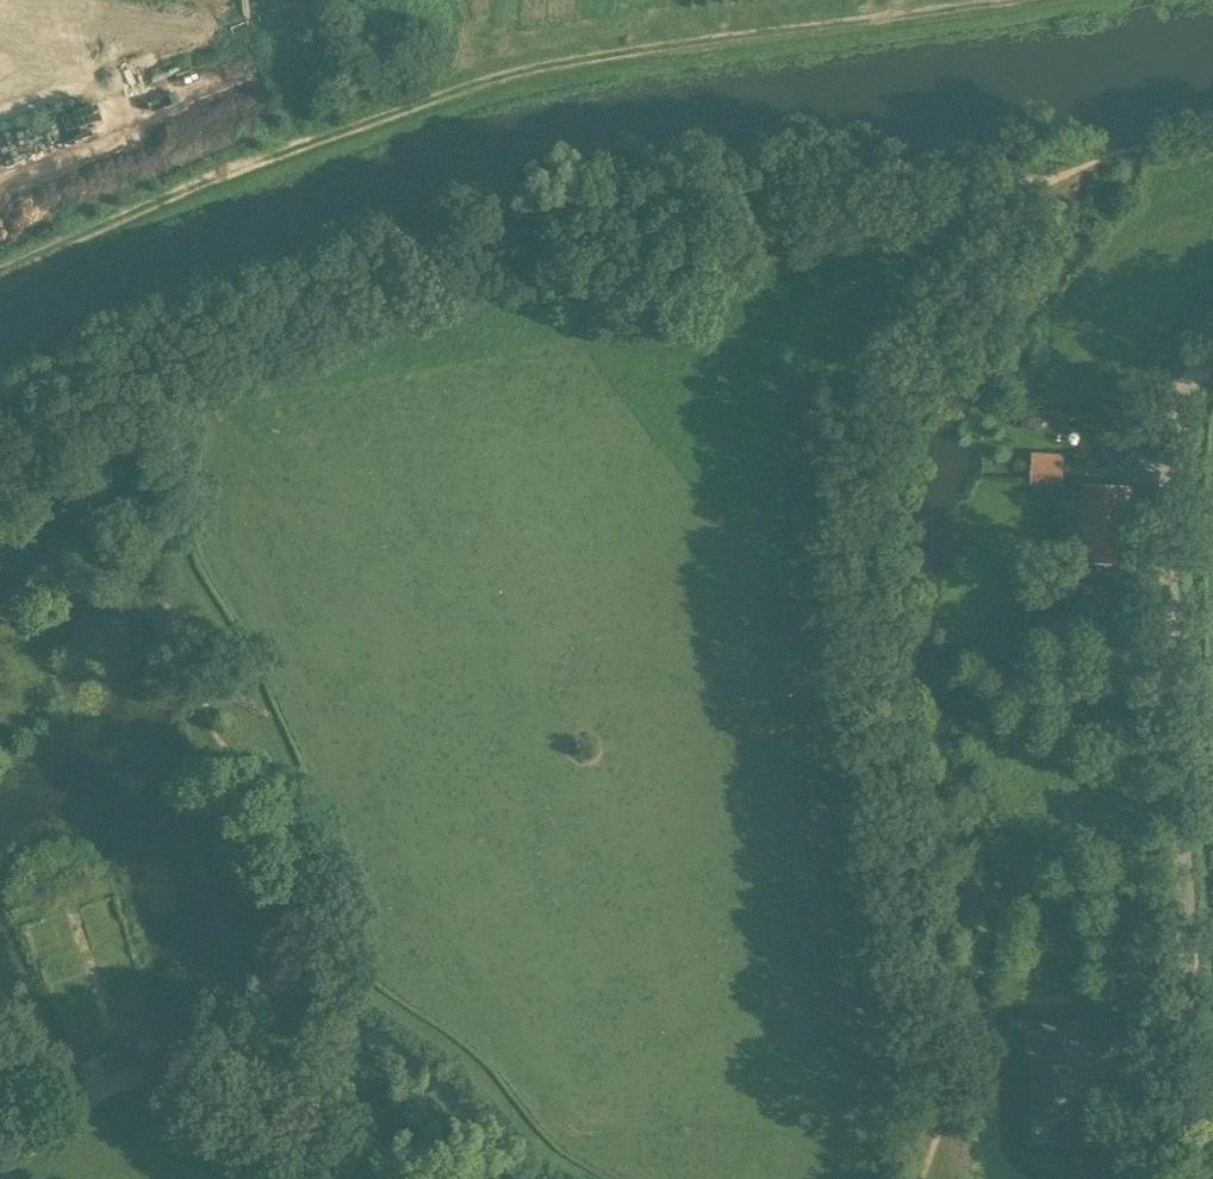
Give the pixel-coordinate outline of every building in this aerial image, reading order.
[(1037,419),(1022,418),(1021,426),(1036,428),(1037,419)] [(1061,482),(1063,454),(1034,452),(1032,480),(1061,482)] [(1084,487),(1082,524),(1132,526),(1134,489),(1084,487)] [(1132,526),(1082,524),(1081,561),(1130,563),(1132,526)]
